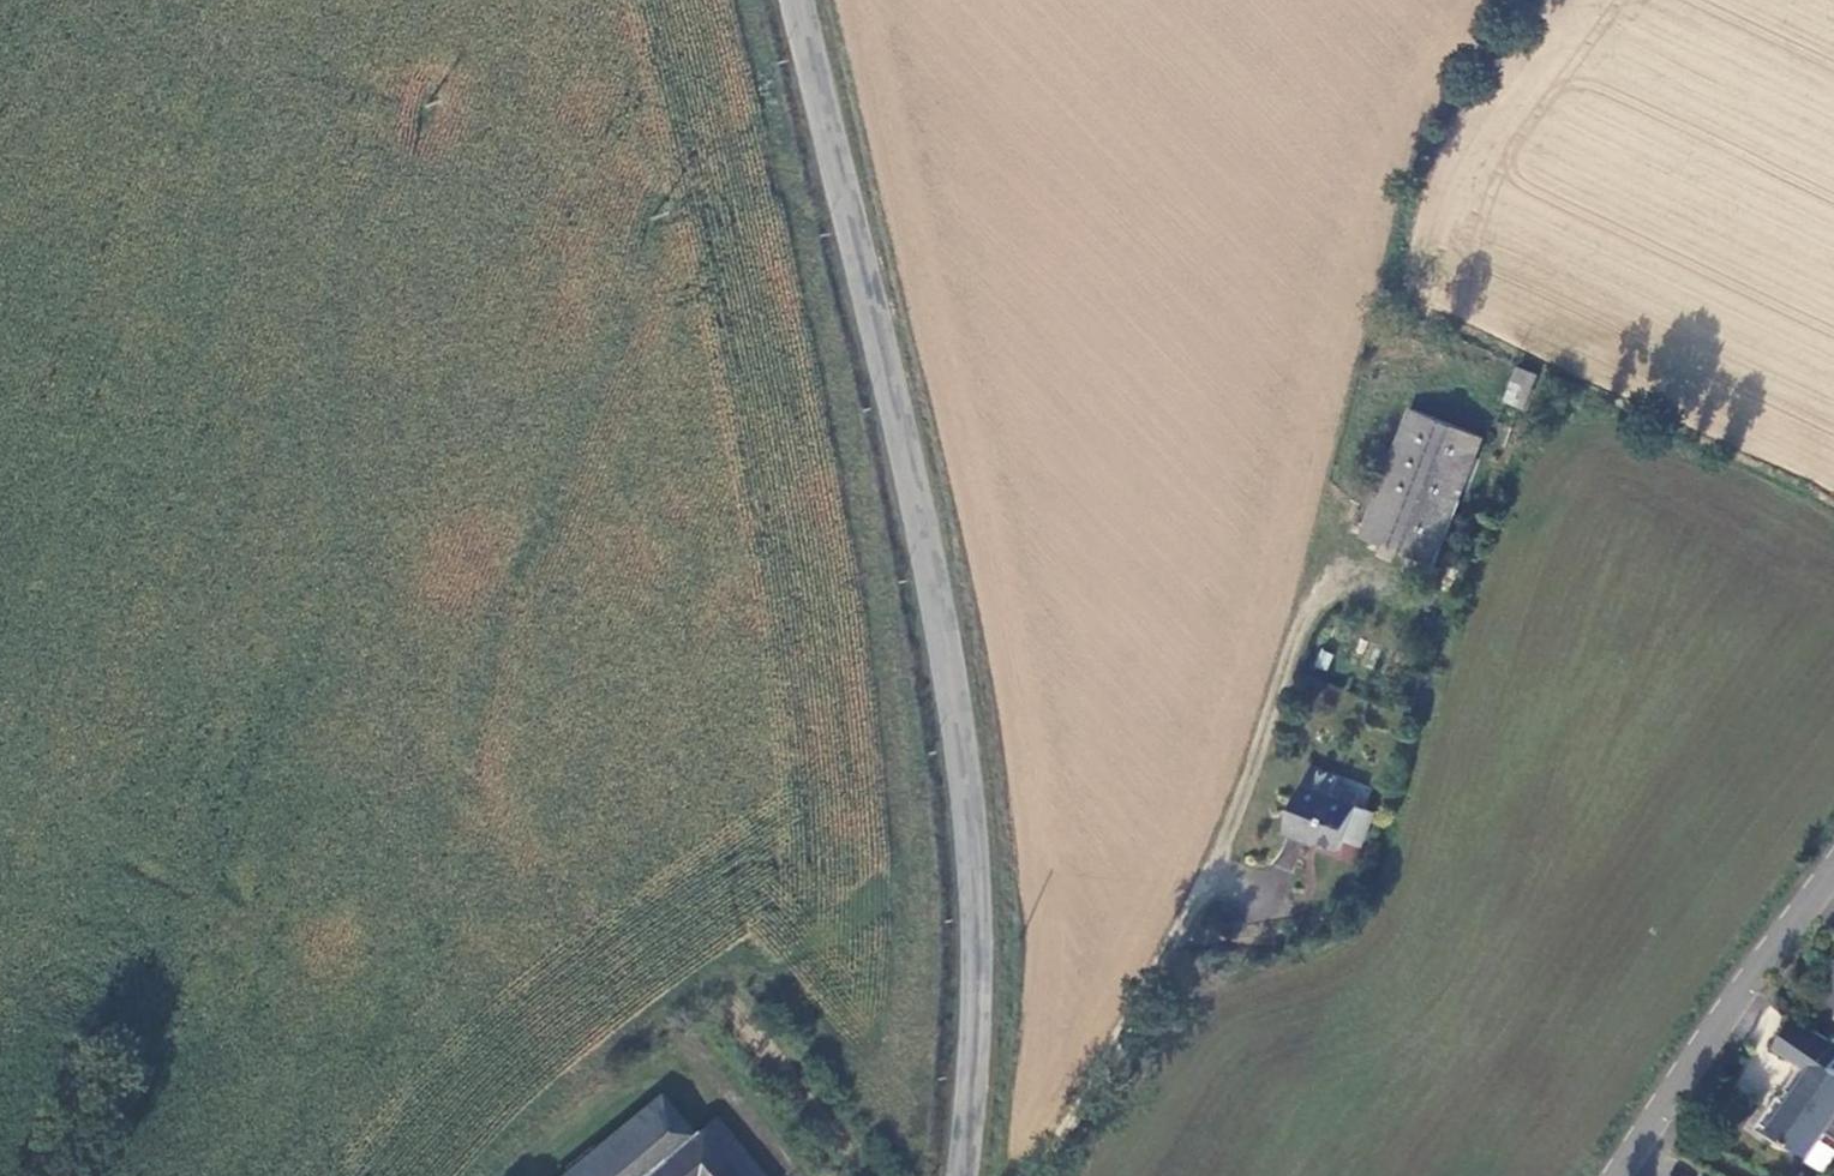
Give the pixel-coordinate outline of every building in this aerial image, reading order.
[(1502,403),(1525,409),(1534,373),(1511,367),(1502,403)] [(1393,414),(1337,540),(1408,570),(1462,445),(1393,414)] [(1292,768),(1284,787),(1267,834),(1294,845),(1295,842),(1322,852),(1326,841),(1343,848),(1356,814),(1339,808),(1307,796),(1314,776),(1292,768)] [(1322,779),(1314,776),(1307,796),(1339,808),(1343,796),(1319,787),(1322,779)] [(1798,1017),(1779,1049),(1803,1066),(1788,1088),(1796,1093),(1790,1102),(1781,1095),(1758,1127),(1781,1143),(1785,1136),(1813,1155),(1829,1131),(1833,1135),(1833,1039),(1798,1017)] [(714,1119),(691,1138),(657,1098),(564,1175),(759,1175),(714,1119)]
